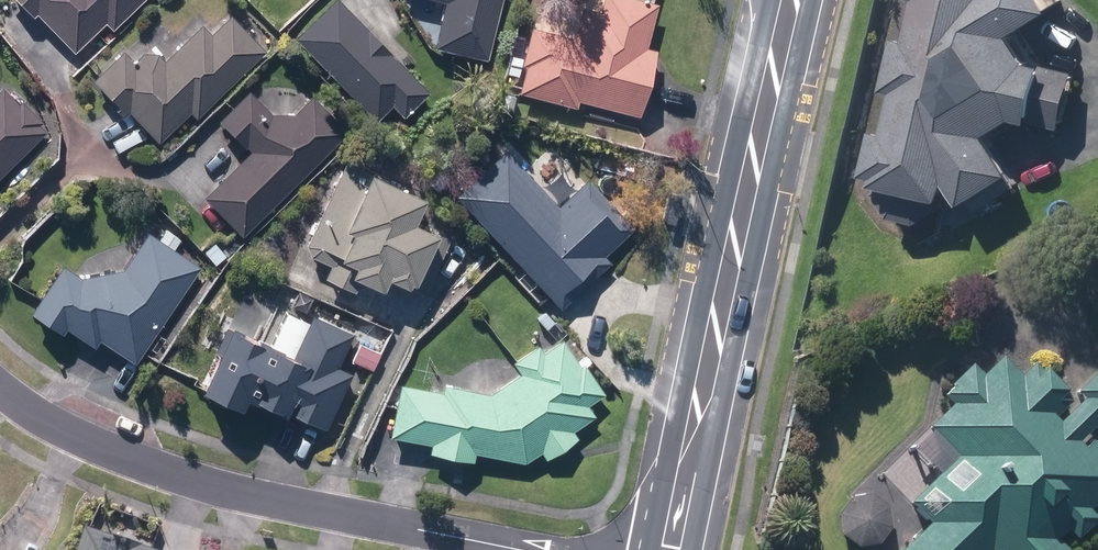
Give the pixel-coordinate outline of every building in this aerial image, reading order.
[(70,57),(101,27),(108,34),(143,0),(7,0),(28,22),(32,18),(70,57)] [(489,62),(503,0),(436,0),(446,2),(436,49),(489,62)] [(639,117),(646,89),(655,54),(646,51),(658,8),(630,0),(606,0),(602,16),(583,11),(575,43),(532,31),(522,67),(528,69),(521,94),(576,109),(578,101),(639,117)] [(868,183),(961,206),(1009,174),(983,137),(1012,119),(1060,130),(1072,76),(1024,65),(1007,32),(1058,2),(1056,0),(915,0),(868,183)] [(297,40),(377,122),(392,107),(404,120),(429,96),(337,1),(297,40)] [(285,20),(292,28),(301,20),(294,12),(285,20)] [(134,124),(156,147),(187,116),(194,124),(263,57),(227,20),(209,39),(199,29),(162,65),(157,59),(138,59),(132,65),(121,55),(88,84),(107,108),(119,122),(126,115),(134,124)] [(47,134),(41,127),(43,124),(21,103),(18,106),(3,90),(0,93),(0,181),(47,134)] [(197,200),(234,238),(338,135),(304,100),(286,117),(266,117),(242,95),(212,125),(227,141),(244,153),(197,200)] [(499,112),(512,116),(516,100),(503,97),(499,112)] [(457,201),(562,311),(574,300),(610,266),(603,259),(633,231),(587,183),(559,210),(506,154),(457,201)] [(326,281),(355,295),(361,283),(381,293),(388,281),(411,292),(438,238),(413,225),(424,203),(349,166),(308,248),(313,261),(331,269),(326,281)] [(430,186),(444,197),(455,184),(441,172),(430,186)] [(116,352),(135,365),(200,270),(174,252),(180,242),(166,232),(160,243),(150,236),(124,274),(83,282),(64,270),(34,316),(63,336),(67,330),(94,348),(99,341),(116,352)] [(206,253),(217,267),(226,258),(216,246),(206,253)] [(293,307),(306,314),(313,302),(300,295),(293,307)] [(309,423),(326,432),(352,377),(338,370),(353,337),(313,319),(310,327),(287,316),(272,349),(266,346),(264,349),(232,334),(205,394),(242,412),(247,400),(259,405),(261,401),(289,414),(295,401),(301,404),(294,417),(309,423)] [(475,455),(525,466),(541,455),(546,462),(578,442),(574,434),(596,419),(589,409),(604,398),(584,367),(579,370),(562,345),(543,357),(539,350),(515,365),(522,377),(491,397),(445,387),(443,395),(401,386),(390,438),(408,441),(432,447),(430,455),(473,464),(475,455)] [(353,364),(371,373),(380,357),(362,347),(353,364)] [(1057,537),(1068,525),(1077,535),(1096,515),(1088,507),(1097,497),(1097,442),(1094,437),(1084,446),(1077,439),(1097,418),(1097,370),(1078,389),(1084,396),(1060,419),(1055,414),(1071,399),(1062,389),(1066,386),(1046,366),(1042,370),(1034,362),(1020,374),(1002,355),(984,373),(973,362),(954,380),(957,382),(948,390),(957,399),(913,442),(940,470),(914,494),(935,517),(900,549),(1071,549),(1057,537)] [(843,533),(860,546),(880,542),(892,524),(888,504),(871,492),(851,496),(839,513),(843,533)] [(85,532),(79,549),(139,549),(85,532)]
